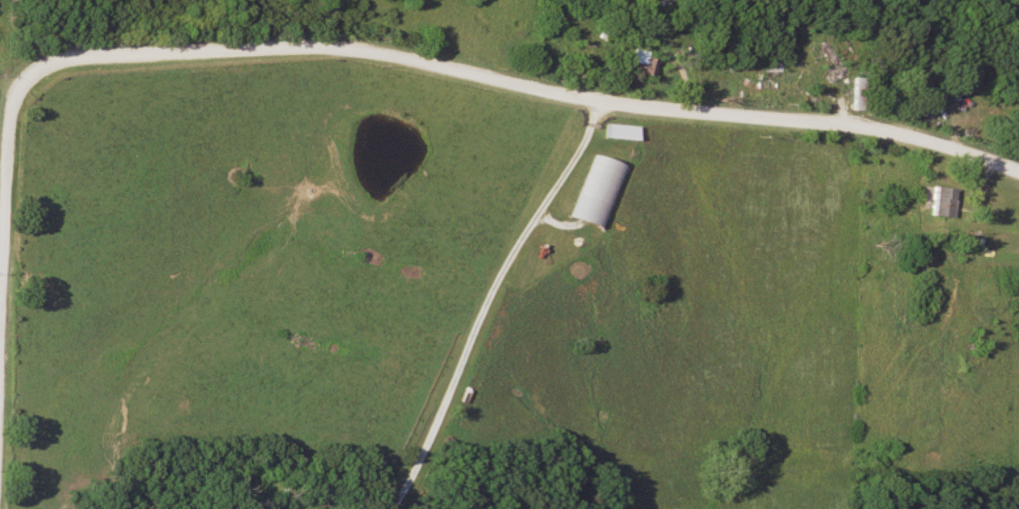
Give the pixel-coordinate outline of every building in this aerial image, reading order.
[(843,70),(818,39),(805,50),(831,80),(843,70)] [(629,46),(618,65),(643,79),(654,61),(629,46)] [(598,231),(625,169),(594,156),(568,219),(598,231)] [(929,216),(952,216),(953,189),(929,189),(929,216)]
